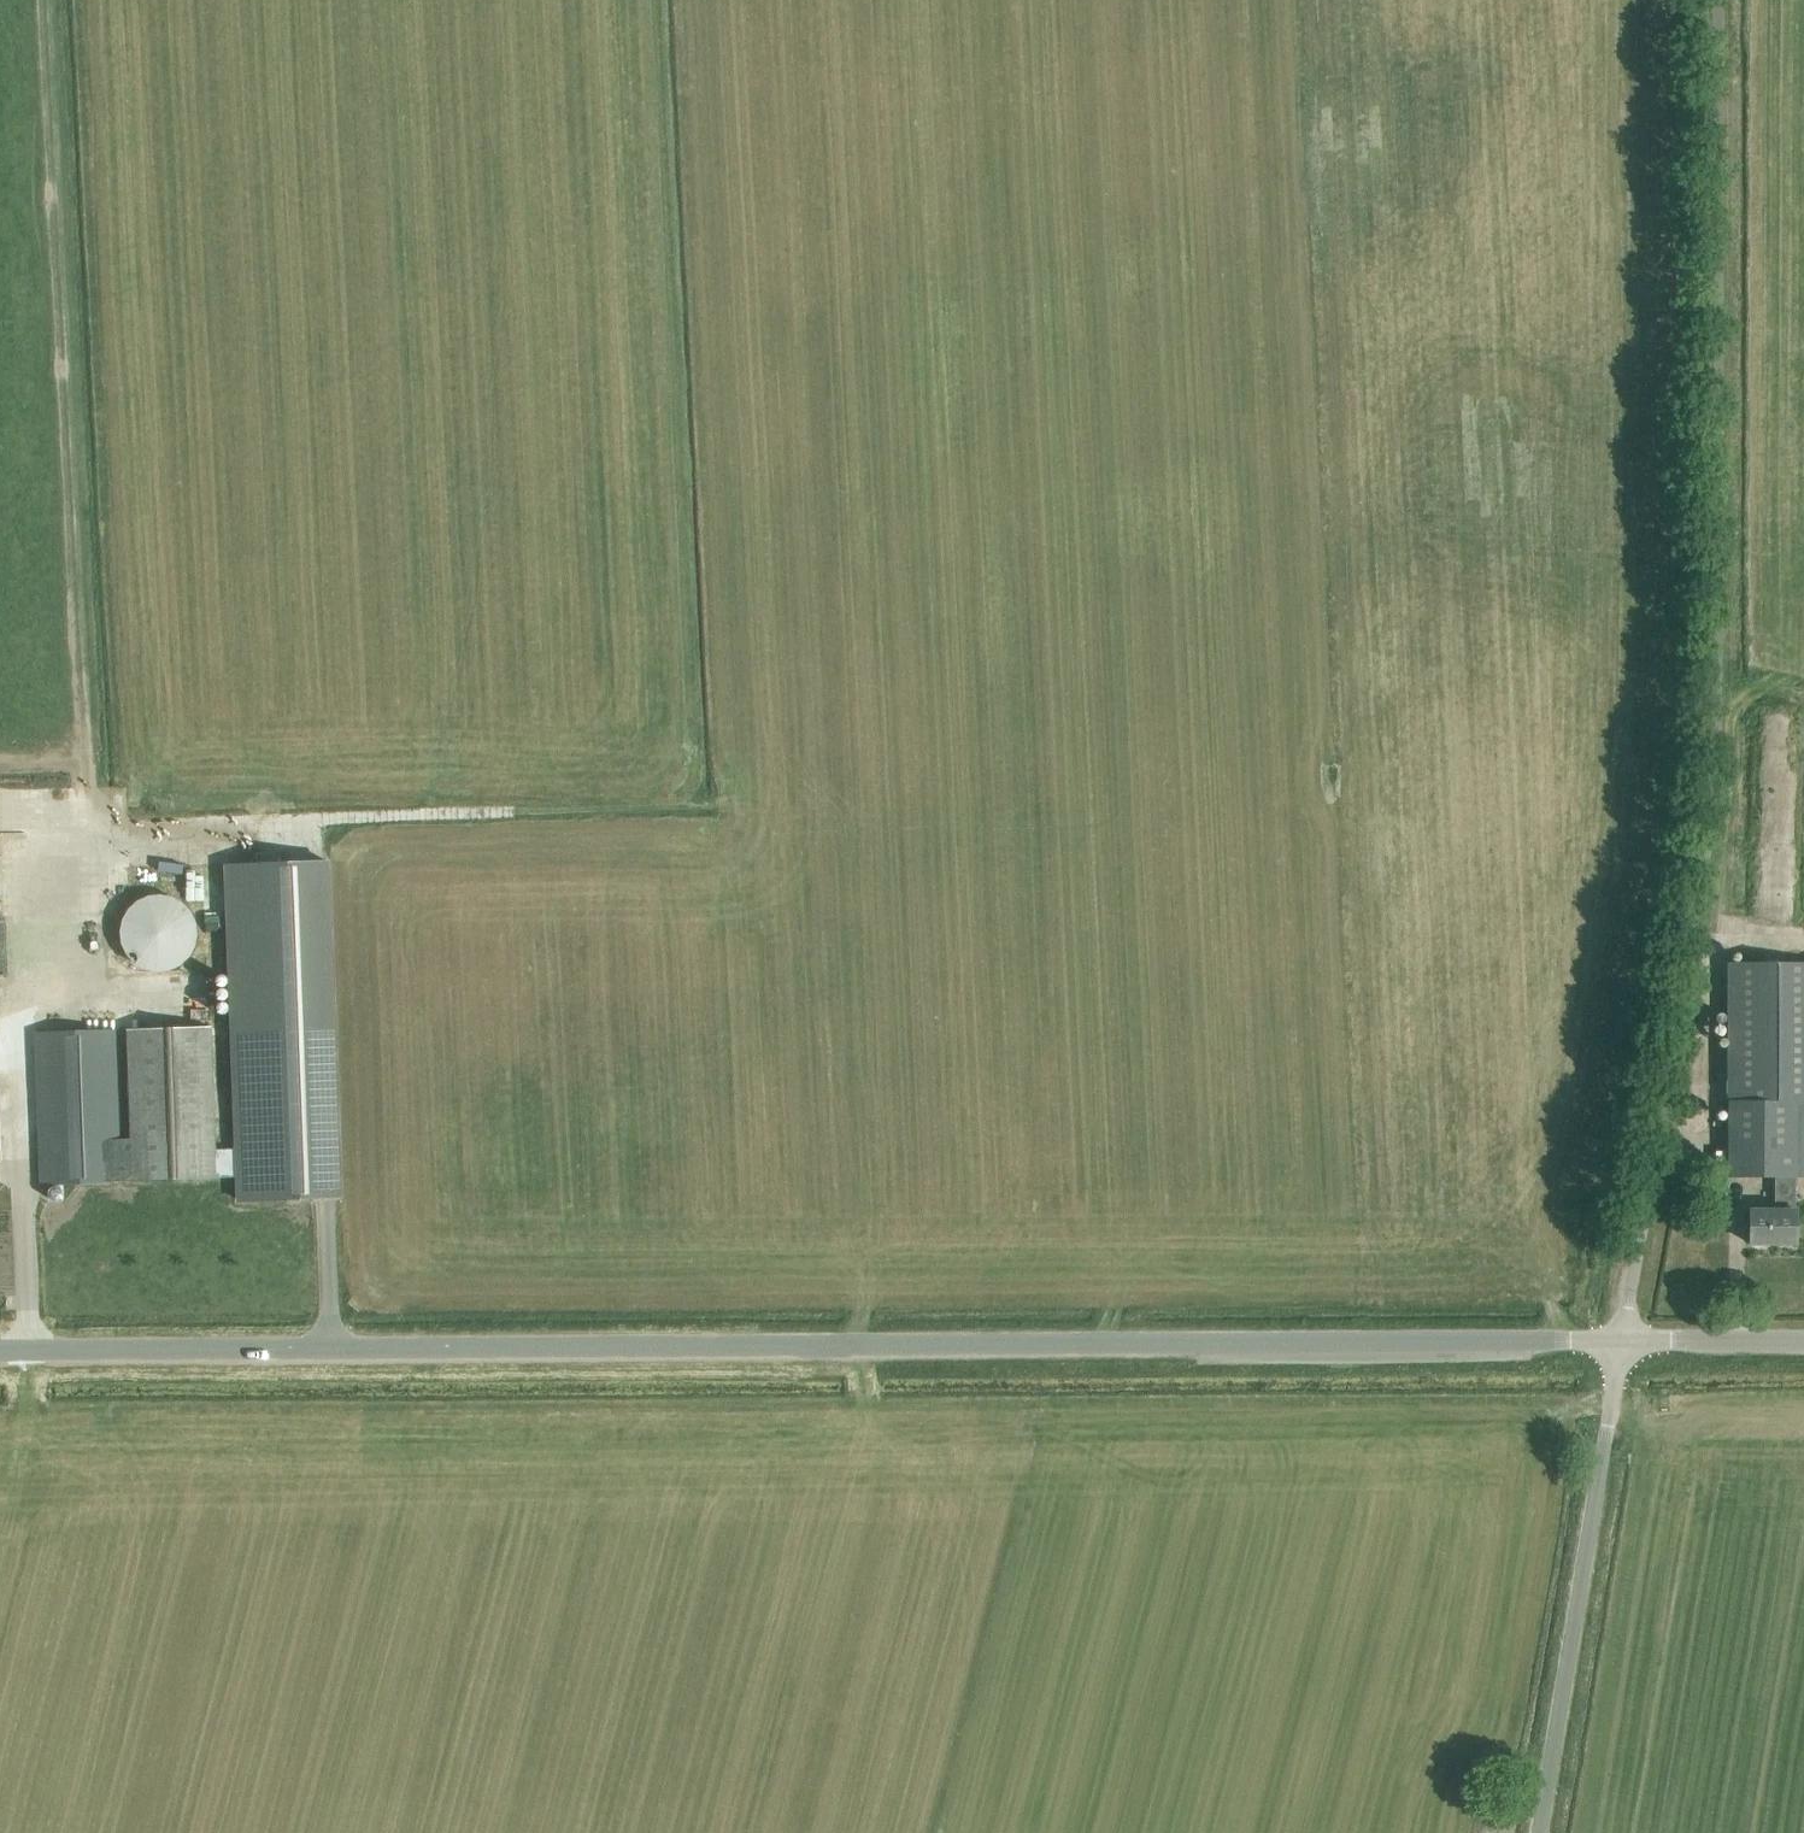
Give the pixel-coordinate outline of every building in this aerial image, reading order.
[(339,1197),(328,929),(326,861),(230,865),(235,1026),(241,1149),(216,1150),(217,1177),(240,1176),(241,1201),(339,1197)] [(200,940),(200,939),(199,929),(196,920),(192,914),(187,907),(178,900),(170,896),(160,894),(153,894),(144,895),(136,897),(128,902),(122,907),(117,914),(112,924),(110,932),(109,941),(110,949),(113,958),(117,965),(123,972),(130,977),(140,982),(150,984),(158,985),(167,983),(174,980),(182,975),(186,972),(192,965),(196,958),(199,949),(200,940)] [(1803,1177),(1803,967),(1729,967),(1729,1177),(1775,1177),(1774,1210),(1750,1210),(1750,1244),(1796,1244),(1795,1177),(1803,1177)] [(217,1177),(216,1154),(211,1027),(127,1030),(131,1139),(119,1140),(115,1031),(35,1033),(41,1184),(217,1178),(217,1177)] [(1597,1226),(1598,1212),(1584,1212),(1584,1226),(1597,1226)]
